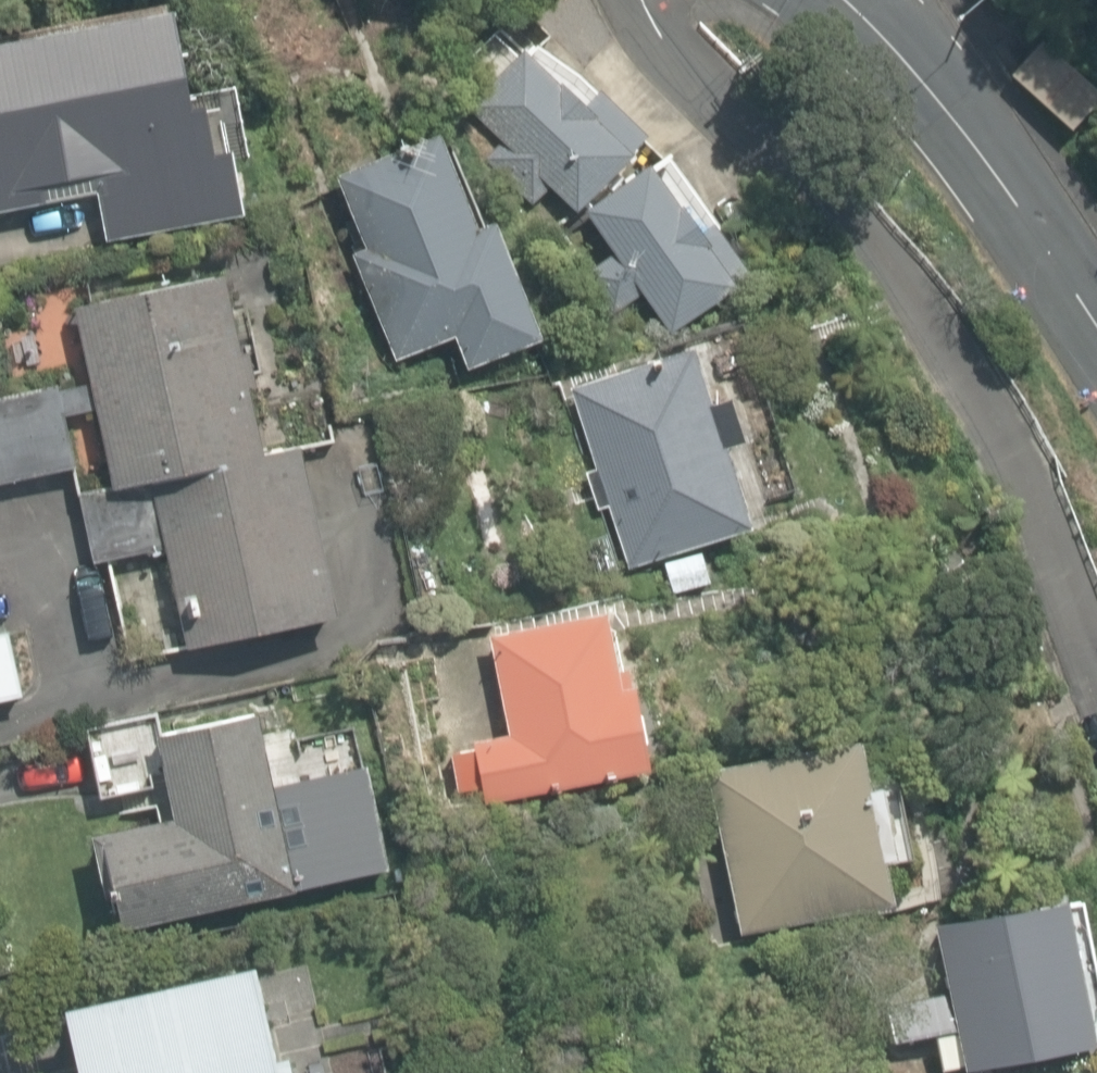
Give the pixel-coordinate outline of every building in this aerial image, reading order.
[(239,208),(210,87),(160,99),(138,3),(0,36),(0,212),(74,194),(86,244),(239,208)] [(641,145),(691,102),(618,17),(568,61),(524,9),(447,74),(503,140),(481,158),(524,209),(546,190),(564,211),(641,145)] [(691,102),(641,145),(564,211),(598,250),(573,271),(610,314),(634,293),(672,337),(713,301),(736,327),(803,270),(748,206),(767,190),(691,102)] [(546,335),(450,131),(338,167),(399,355),(458,336),(471,372),(546,335)] [(125,479),(75,489),(89,553),(164,537),(186,642),(332,612),(297,442),(259,450),(221,269),(86,296),(125,479)] [(706,346),(586,384),(633,569),(764,536),(706,346)] [(69,469),(59,415),(91,408),(86,383),(0,400),(0,483),(69,469)] [(617,611),(485,632),(501,726),(462,732),(471,792),(642,765),(617,611)] [(16,686),(4,626),(0,626),(0,689),(16,686)] [(113,923),(370,878),(345,734),(291,744),(283,701),(80,738),(113,923)] [(852,740),(705,770),(742,933),(882,902),(852,740)] [(930,923),(949,1072),(1096,1040),(1096,989),(1079,901),(930,923)] [(68,1004),(83,1072),(290,1072),(265,961),(68,1004)]
